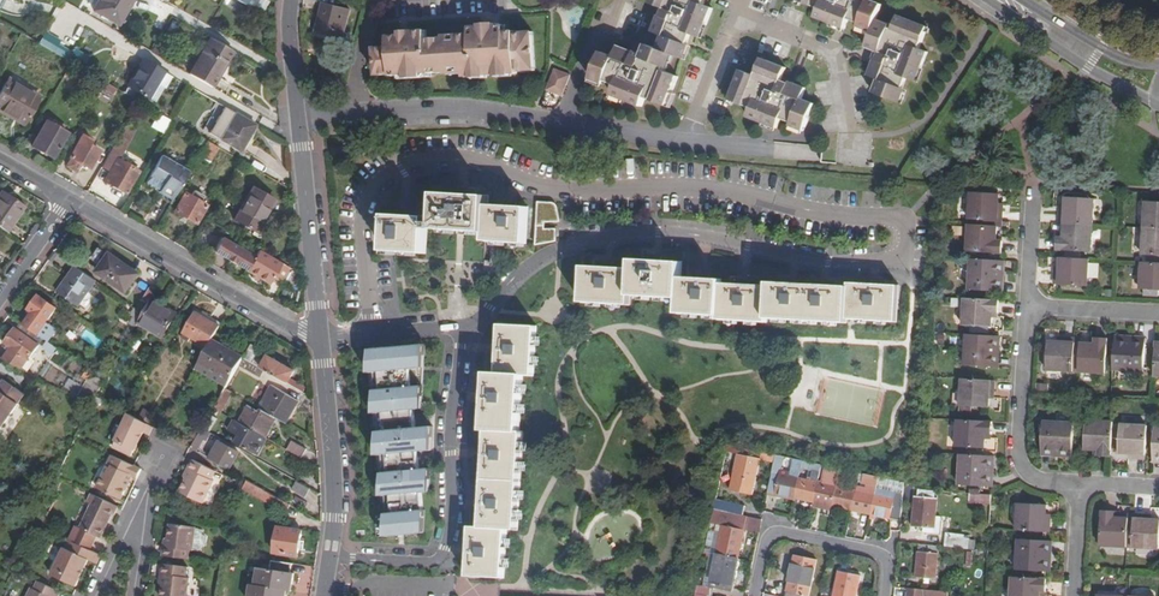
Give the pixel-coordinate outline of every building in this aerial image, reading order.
[(117,26),(132,0),(99,0),(93,12),(117,26)] [(658,17),(657,16),(650,32),(661,36),(655,50),(645,45),(641,55),(633,52),(632,53),(617,47),(612,58),(600,52),(589,79),(602,84),(603,82),(614,86),(611,96),(640,107),(644,98),(665,107),(675,83),(677,77),(663,72),(665,68),(666,68),(672,55),(683,60),(689,47),(686,45),(690,35),(699,38),(712,9),(702,5),(704,0),(650,0),(648,5),(661,10),(658,17)] [(814,17),(844,29),(848,19),(859,24),(858,27),(871,32),(866,47),(875,51),(872,58),(874,59),(868,75),(877,78),(872,93),(900,103),(906,90),(903,89),(907,78),(917,81),(928,51),(919,48),(927,27),(898,15),(893,28),(888,27),(889,25),(876,20),(881,5),(870,0),(797,0),(797,1),(818,8),(814,17)] [(321,4),(315,34),(340,40),(348,10),(321,4)] [(487,76),(495,76),(496,78),(512,77),(512,75),(518,75),(518,71),(535,71),(533,32),(515,33),(515,31),(506,31),(506,25),(497,25),(496,23),(479,23),(479,27),(469,27),(469,35),(444,36),(444,39),(427,39),(426,31),(399,32),(400,36),(388,36),(388,46),(374,47),(376,76),(391,75),(391,76),(399,76),(399,80),(431,78),(430,73),(446,73),(446,76),(464,75),(464,78),(470,77),(471,80),(487,79),(487,76)] [(46,34),(39,45),(53,52),(56,47),(56,46),(46,40),(49,36),(46,34)] [(59,42),(49,36),(46,40),(56,46),(59,42)] [(56,47),(53,52),(66,60),(70,54),(56,47)] [(229,88),(244,61),(221,48),(202,83),(224,96),(229,88)] [(804,131),(811,114),(815,105),(801,99),(805,89),(787,82),(786,83),(779,81),(784,68),(761,59),(754,77),(741,71),(731,95),(729,101),(750,109),(747,118),(777,129),(781,119),(792,123),(790,126),(804,131)] [(148,99),(163,73),(142,60),(127,86),(148,99)] [(244,61),(229,88),(235,91),(250,65),(244,61)] [(566,89),(571,75),(555,69),(546,91),(563,97),(566,89)] [(0,93),(0,112),(23,125),(39,98),(8,79),(0,93)] [(116,89),(105,82),(101,89),(112,95),(116,89)] [(255,127),(218,105),(202,130),(240,153),(255,127)] [(170,120),(173,122),(177,124),(179,120),(172,116),(170,120)] [(46,122),(31,146),(52,158),(66,134),(46,122)] [(131,137),(121,132),(101,167),(110,172),(104,181),(125,193),(137,172),(116,160),(131,137)] [(73,148),(75,149),(69,159),(70,159),(66,167),(75,172),(79,165),(87,169),(97,151),(87,145),(89,142),(80,136),(73,148)] [(206,141),(197,156),(209,163),(218,148),(206,141)] [(172,200),(189,171),(184,168),(165,157),(161,155),(150,174),(153,176),(164,182),(158,192),(172,200)] [(137,172),(125,193),(129,196),(142,175),(137,172)] [(153,176),(150,174),(145,182),(149,184),(153,176)] [(234,221),(256,234),(266,217),(262,214),(270,200),(252,189),(234,221)] [(193,190),(189,197),(184,193),(173,212),(194,224),(205,206),(199,203),(203,197),(193,190)] [(0,193),(0,229),(5,232),(22,208),(0,193)] [(966,193),(964,226),(986,227),(986,221),(998,222),(998,209),(995,209),(996,195),(966,193)] [(438,219),(437,229),(488,232),(489,206),(490,197),(461,196),(439,195),(438,219)] [(1057,213),(1057,224),(1059,224),(1089,226),(1091,202),(1061,199),(1060,213),(1057,213)] [(276,204),(270,200),(262,214),(266,217),(256,234),(262,238),(275,214),(271,211),(276,204)] [(556,203),(537,201),(537,245),(557,241),(557,229),(545,229),(545,222),(562,221),(556,203)] [(1143,203),(1142,229),(1158,230),(1158,204),(1143,203)] [(489,206),(488,232),(487,241),(526,243),(528,208),(508,207),(489,206)] [(429,229),(429,219),(408,218),(390,217),(388,249),(428,251),(429,229)] [(429,219),(429,229),(437,229),(438,219),(429,219)] [(997,228),(998,222),(986,221),(986,227),(964,226),(963,251),(1000,254),(1000,242),(995,242),(995,228),(997,228)] [(1087,253),(1089,226),(1059,224),(1058,239),(1055,239),(1055,251),(1087,253)] [(1142,229),(1140,255),(1158,257),(1158,230),(1142,229)] [(246,271),(254,257),(221,238),(213,253),(246,271)] [(279,263),(258,250),(254,257),(246,271),(246,272),(267,285),(275,270),(279,263)] [(97,272),(126,292),(139,274),(109,253),(97,272)] [(1086,260),(1058,258),(1056,272),(1054,272),(1053,282),(1084,284),(1086,260)] [(682,298),(683,277),(684,262),(658,260),(635,259),(635,268),(633,295),(682,298)] [(996,272),(1001,272),(1002,262),(968,259),(966,286),(995,288),(996,272)] [(279,263),(275,270),(284,275),(287,268),(279,263)] [(1139,263),(1138,289),(1158,291),(1158,264),(1139,263)] [(633,295),(635,268),(609,266),(585,265),(583,301),(633,304),(633,295)] [(79,305),(96,280),(75,266),(58,291),(79,305)] [(287,268),(284,275),(293,280),(297,274),(287,268)] [(773,311),(775,279),(747,277),(725,276),(724,279),(722,312),(773,315),(773,311)] [(813,313),(816,278),(796,277),(775,276),(775,279),(773,311),(813,313)] [(855,281),(853,312),(902,315),(904,279),(881,278),(856,276),(855,281)] [(722,312),(724,279),(704,278),(683,277),(682,298),(681,313),(722,315),(722,312)] [(853,312),(855,281),(836,279),(816,278),(813,313),(853,316),(853,312)] [(152,299),(157,290),(150,286),(142,300),(143,300),(138,309),(144,313),(152,299)] [(33,311),(23,325),(32,331),(46,341),(53,330),(43,323),(53,309),(38,298),(30,309),(33,311)] [(176,313),(152,299),(144,313),(138,323),(162,337),(176,313)] [(996,313),(997,302),(961,300),(960,325),(990,328),(991,313),(996,313)] [(182,335),(206,349),(210,343),(218,328),(194,314),(182,335)] [(499,371),(523,373),(534,374),(537,325),(502,322),(500,352),(499,371)] [(28,337),(32,331),(23,325),(22,324),(17,331),(15,329),(5,344),(9,347),(1,359),(21,370),(38,345),(28,337)] [(962,365),(991,367),(992,348),(998,349),(998,338),(963,336),(962,365)] [(1115,338),(1113,370),(1142,372),(1144,345),(1126,343),(1126,338),(1115,338)] [(1042,372),(1080,375),(1081,356),(1075,356),(1075,345),(1076,342),(1057,341),(1057,344),(1044,343),(1042,372)] [(1092,346),(1075,345),(1075,356),(1081,356),(1080,375),(1102,376),(1104,342),(1092,341),(1092,346)] [(44,349),(53,355),(58,347),(48,342),(44,349)] [(241,361),(210,343),(206,349),(194,371),(225,389),(238,366),(241,361)] [(243,358),(250,362),(264,370),(282,381),(289,368),(263,354),(260,359),(254,355),(258,348),(251,344),(243,358)] [(376,537),(385,536),(385,539),(426,535),(427,513),(423,511),(421,493),(430,493),(433,469),(420,471),(420,452),(434,451),(435,427),(417,428),(414,411),(422,410),(426,345),(359,351),(376,537)] [(243,358),(241,361),(238,366),(245,370),(250,362),(243,358)] [(264,370),(250,362),(245,370),(259,378),(264,370)] [(488,427),(520,429),(523,373),(499,371),(488,370),(487,401),(485,427),(488,427)] [(71,378),(64,388),(77,398),(84,388),(71,378)] [(19,405),(18,404),(25,395),(6,380),(0,388),(0,431),(19,405)] [(993,393),(993,382),(960,380),(958,405),(987,407),(988,393),(993,393)] [(262,411),(275,418),(285,424),(298,402),(275,388),(262,411)] [(213,410),(220,414),(232,393),(225,389),(213,410)] [(253,432),(265,438),(275,418),(262,411),(260,415),(247,408),(238,424),(253,432)] [(142,432),(147,435),(151,426),(131,415),(118,443),(133,450),(142,432)] [(249,438),(253,432),(238,424),(233,421),(230,426),(239,432),(237,435),(240,437),(236,443),(256,455),(261,445),(249,438)] [(990,435),(991,424),(955,421),(953,448),(983,450),(984,435),(990,435)] [(1044,422),(1043,451),(1063,452),(1063,457),(1072,458),(1074,424),(1044,422)] [(1099,458),(1111,459),(1113,424),(1086,423),(1084,451),(1100,452),(1099,458)] [(1134,460),(1145,461),(1147,428),(1122,426),(1120,456),(1134,457),(1134,460)] [(483,525),(508,527),(519,527),(524,429),(520,429),(488,427),(487,454),(484,505),(483,525)] [(202,430),(198,437),(205,441),(210,434),(202,430)] [(291,441),(287,450),(302,458),(306,450),(291,441)] [(753,491),(761,456),(762,449),(729,441),(727,449),(740,452),(732,486),(753,491)] [(220,444),(210,460),(230,471),(239,455),(220,444)] [(762,449),(761,456),(776,459),(777,452),(762,449)] [(122,499),(129,485),(125,483),(130,474),(133,476),(136,477),(140,469),(133,465),(113,456),(97,488),(122,499)] [(956,485),(984,486),(986,467),(992,468),(993,458),(958,456),(956,485)] [(193,460),(187,470),(189,472),(186,478),(179,491),(199,503),(212,481),(209,479),(214,471),(193,460)] [(819,481),(774,470),(769,489),(796,496),(815,500),(814,504),(819,505),(819,502),(834,505),(853,510),(872,514),(901,522),(903,501),(876,495),(857,490),(838,486),(819,481)] [(284,513),(290,505),(243,478),(238,486),(284,513)] [(311,490),(296,482),(291,490),(306,498),(311,490)] [(921,489),(920,497),(935,498),(936,491),(921,489)] [(113,516),(117,506),(90,494),(86,503),(90,505),(79,528),(100,539),(111,515),(113,516)] [(992,496),(972,495),(971,504),(992,505),(992,496)] [(717,496),(715,506),(744,512),(746,503),(717,496)] [(935,529),(936,516),(938,498),(935,498),(920,497),(916,496),(913,527),(925,528),(935,529)] [(1016,532),(1049,534),(1049,521),(1046,521),(1046,507),(1018,505),(1016,532)] [(745,527),(746,527),(750,514),(744,512),(715,506),(712,520),(724,522),(718,552),(717,555),(713,576),(734,581),(739,556),(745,527)] [(746,527),(760,530),(763,517),(750,514),(746,527)] [(1134,531),(1134,517),(1129,517),(1128,520),(1114,520),(1114,515),(1102,514),(1100,547),(1127,548),(1128,531),(1134,531)] [(942,517),(936,516),(935,529),(925,528),(925,533),(940,534),(942,517)] [(1127,548),(1158,550),(1158,527),(1158,522),(1146,522),(1146,518),(1134,517),(1134,531),(1128,531),(1127,548)] [(169,522),(167,536),(166,545),(162,545),(161,555),(188,559),(189,549),(193,549),(193,547),(196,529),(196,527),(169,522)] [(508,527),(483,525),(473,525),(471,551),(470,573),(505,575),(508,527)] [(13,535),(20,540),(26,532),(19,527),(13,535)] [(301,530),(278,527),(273,553),(298,556),(301,530)] [(203,530),(196,529),(193,547),(200,548),(201,544),(205,543),(206,536),(202,534),(203,530)] [(952,548),(970,550),(971,541),(971,539),(967,539),(952,537),(952,548)] [(88,561),(95,565),(100,555),(68,539),(51,576),(75,587),(88,561)] [(1017,541),(1015,571),(1051,573),(1051,561),(1046,561),(1047,543),(1017,541)] [(941,547),(920,545),(917,577),(937,579),(941,547)] [(817,560),(795,555),(786,595),(809,595),(817,560)] [(161,573),(166,573),(164,584),(163,595),(186,595),(189,576),(186,576),(187,566),(163,562),(162,563),(161,573)] [(840,571),(862,576),(863,571),(841,565),(840,571)] [(249,595),(288,595),(289,591),(293,592),(295,573),(258,568),(255,586),(251,585),(249,595)] [(840,571),(835,595),(857,595),(862,576),(840,571)] [(1040,593),(1045,593),(1046,581),(1010,579),(1010,595),(1039,595),(1040,593)] [(38,582),(34,592),(29,589),(26,595),(57,595),(59,592),(38,582)] [(699,582),(697,590),(709,593),(711,594),(713,586),(699,582)]
